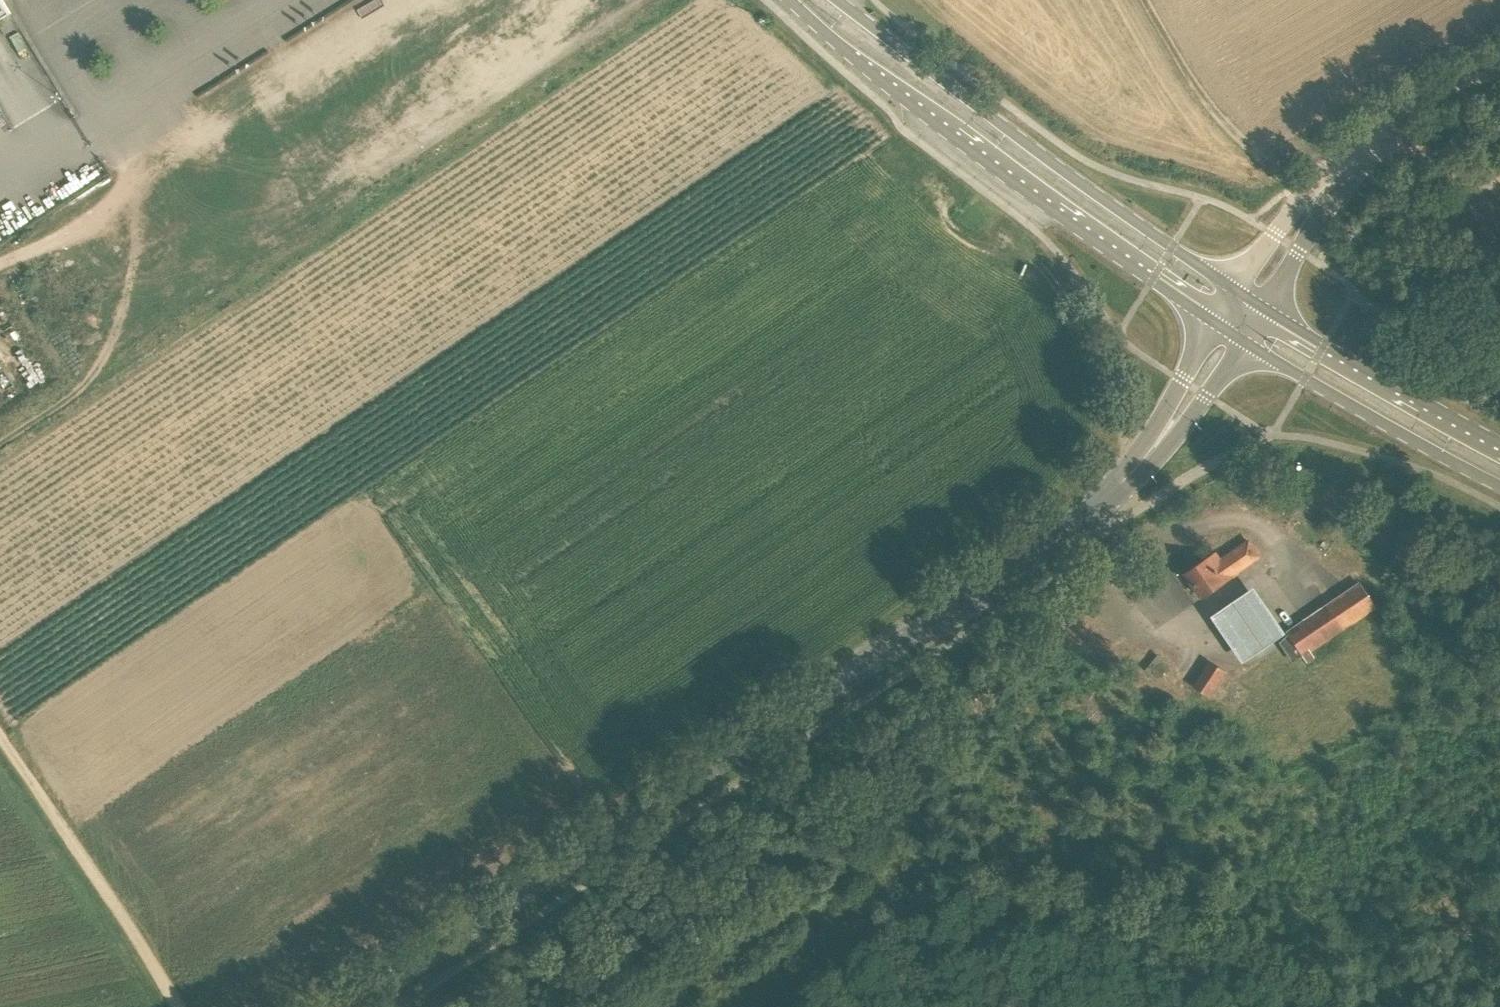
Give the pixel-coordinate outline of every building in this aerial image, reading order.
[(11,13),(3,0),(0,0),(0,20),(11,13)] [(1259,556),(1249,541),(1213,565),(1208,558),(1186,573),(1202,597),(1231,576),(1231,575),(1259,556)] [(1375,606),(1360,584),(1287,633),(1288,635),(1302,656),(1307,662),(1315,657),(1311,650),(1333,635),(1375,606)] [(1254,587),(1211,617),(1226,639),(1242,663),(1286,634),(1271,612),(1254,587)] [(1223,673),(1209,663),(1194,685),(1209,695),(1223,673)]
